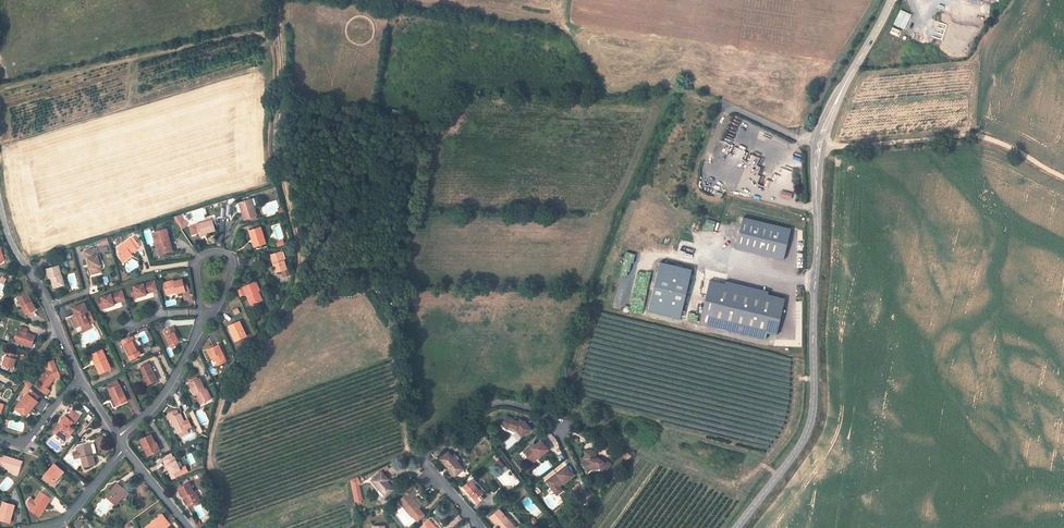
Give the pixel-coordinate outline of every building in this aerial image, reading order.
[(894,24),(905,29),(912,14),(900,9),(894,24)] [(244,220),(257,216),(253,206),(251,199),(238,203),(244,220)] [(785,260),(792,228),(743,218),(737,250),(785,260)] [(206,233),(215,230),(212,220),(196,224),(199,235),(206,233)] [(266,244),(260,227),(249,231),(251,239),(253,238),(256,247),(266,244)] [(172,251),(166,229),(153,233),(155,243),(158,242),(161,254),(172,251)] [(117,254),(121,260),(130,253),(137,249),(136,248),(139,246),(133,237),(117,248),(120,252),(117,254)] [(108,238),(100,239),(102,246),(109,245),(108,238)] [(95,248),(84,251),(88,265),(89,264),(90,268),(92,274),(97,273),(96,270),(101,269),(100,266),(98,261),(100,260),(99,255),(97,256),(95,248)] [(273,264),(276,273),(281,271),(287,270),(281,251),(272,254),(275,264),(273,264)] [(132,256),(130,253),(121,260),(123,262),(132,256)] [(682,319),(693,269),(659,262),(649,313),(682,319)] [(59,266),(46,269),(49,279),(51,278),(53,288),(63,286),(60,276),(61,275),(59,266)] [(173,281),(163,283),(166,293),(175,290),(176,292),(176,293),(185,291),(185,290),(182,282),(182,279),(173,282),(173,281)] [(700,326),(767,339),(768,333),(778,335),(786,298),(769,295),(770,290),(726,282),(726,283),(709,280),(700,326)] [(130,288),(133,299),(146,295),(146,294),(157,290),(155,281),(130,288)] [(259,291),(255,281),(243,287),(251,305),(260,301),(256,292),(258,291),(259,291)] [(97,299),(101,310),(114,305),(114,304),(125,300),(122,290),(97,299)] [(26,293),(17,298),(26,315),(36,310),(31,301),(30,302),(26,293)] [(81,326),(82,329),(90,326),(85,313),(88,312),(84,303),(72,308),(75,314),(76,314),(77,316),(72,318),(76,328),(81,326)] [(246,336),(239,321),(229,326),(232,334),(233,333),(237,340),(246,336)] [(17,331),(14,339),(18,340),(19,343),(31,347),(35,336),(29,334),(27,335),(26,334),(26,333),(27,329),(20,327),(19,332),(17,331)] [(165,333),(164,334),(170,346),(179,342),(176,336),(177,336),(173,327),(164,331),(165,333)] [(135,347),(130,338),(122,342),(130,360),(137,356),(140,355),(136,346),(135,347)] [(226,361),(218,345),(207,350),(211,358),(214,357),(218,365),(226,361)] [(100,374),(111,369),(102,350),(93,354),(97,363),(95,364),(100,374)] [(8,357),(5,356),(3,365),(12,368),(15,359),(13,358),(14,354),(9,353),(8,357)] [(138,369),(143,378),(144,378),(147,385),(157,381),(149,364),(142,368),(138,369)] [(50,391),(47,388),(54,379),(57,378),(55,374),(58,373),(56,367),(48,370),(38,382),(42,385),(39,389),(47,395),(50,391)] [(198,379),(191,382),(189,383),(194,394),(195,393),(197,392),(202,403),(211,399),(206,388),(204,388),(200,378),(198,379)] [(107,386),(109,389),(119,385),(117,381),(107,386)] [(109,389),(108,389),(112,399),(114,398),(117,405),(127,401),(119,384),(119,385),(109,389)] [(22,400),(21,400),(15,409),(24,415),(30,407),(32,408),(38,401),(35,400),(38,395),(33,391),(30,395),(27,393),(22,400)] [(25,417),(32,408),(30,407),(24,415),(25,417)] [(56,434),(65,441),(71,434),(74,430),(70,426),(73,422),(74,423),(80,416),(72,410),(67,417),(65,416),(60,423),(61,423),(59,425),(53,432),(56,434)] [(178,434),(187,429),(184,421),(180,413),(178,414),(176,410),(168,414),(170,419),(170,418),(177,434),(178,434)] [(525,422),(520,420),(519,422),(515,420),(513,419),(506,416),(502,424),(506,428),(508,430),(509,427),(516,430),(522,437),(531,429),(525,422)] [(189,433),(187,429),(178,434),(180,437),(189,433)] [(140,440),(148,456),(157,452),(153,444),(155,443),(151,435),(140,440)] [(605,440),(601,446),(607,450),(611,445),(605,440)] [(530,446),(523,452),(530,460),(537,455),(539,458),(548,450),(541,441),(535,445),(532,448),(530,446)] [(83,467),(95,464),(94,459),(93,455),(91,455),(88,444),(77,447),(78,451),(73,453),(74,459),(80,457),(80,458),(81,458),(83,467)] [(586,460),(581,464),(586,471),(591,467),(596,466),(599,468),(605,473),(611,464),(602,457),(594,459),(593,455),(595,452),(592,450),(585,451),(586,460)] [(163,456),(165,461),(173,457),(171,452),(163,456)] [(440,459),(455,477),(463,469),(456,461),(452,456),(448,452),(440,459)] [(19,472),(22,462),(17,460),(15,461),(14,460),(14,459),(3,456),(3,458),(0,457),(0,467),(0,466),(14,471),(15,470),(19,472)] [(171,474),(170,474),(172,479),(179,475),(177,471),(180,470),(174,457),(173,457),(165,461),(164,462),(166,466),(167,465),(169,469),(171,474)] [(54,480),(56,481),(64,472),(54,464),(43,477),(50,484),(54,480)] [(552,477),(546,482),(554,492),(560,487),(559,486),(573,476),(565,466),(556,474),(557,475),(553,478),(552,477)] [(381,472),(371,481),(386,497),(394,490),(386,481),(388,479),(383,473),(381,472)] [(364,501),(358,477),(349,479),(355,503),(364,501)] [(485,491),(474,478),(463,487),(478,504),(483,499),(480,495),(485,491)] [(117,483),(106,497),(113,503),(119,496),(122,498),(123,499),(129,493),(117,483)] [(183,497),(183,496),(188,506),(198,501),(193,491),(190,483),(179,488),(183,497)] [(575,493),(582,491),(579,485),(573,487),(575,493)] [(398,501),(411,515),(420,507),(411,498),(415,495),(411,490),(398,501)] [(51,498),(40,492),(35,501),(30,498),(28,502),(28,506),(31,507),(29,510),(38,515),(43,506),(45,508),(51,498)] [(116,505),(122,498),(119,496),(113,503),(116,505)] [(9,523),(14,505),(3,502),(0,511),(2,511),(0,517),(0,520),(9,523)] [(499,527),(514,527),(515,527),(506,518),(499,509),(490,518),(499,527)] [(162,515),(145,527),(165,527),(170,524),(162,515)] [(508,516),(506,518),(515,527),(517,526),(508,516)] [(78,519),(73,523),(77,527),(78,527),(82,524),(78,519)]
